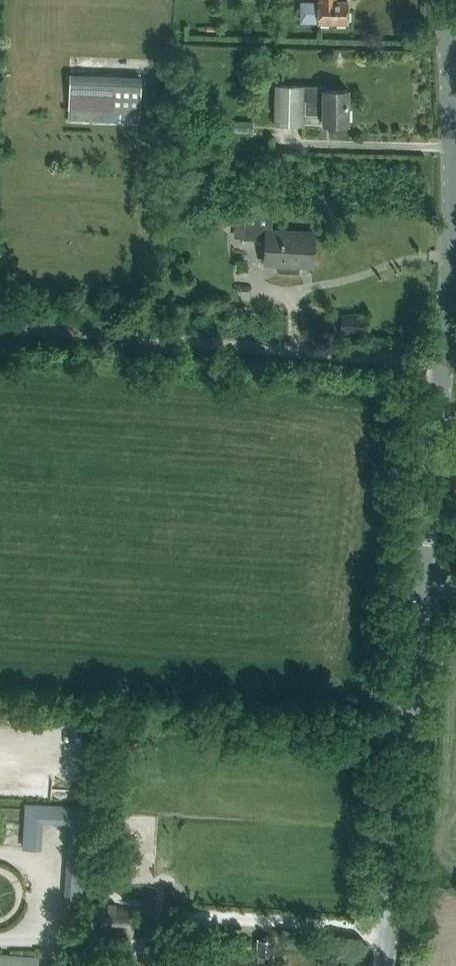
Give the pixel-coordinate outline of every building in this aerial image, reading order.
[(318,21),(347,22),(347,0),(319,0),(318,21)] [(140,110),(141,79),(70,77),(69,108),(140,110)] [(348,88),(347,88),(323,87),(323,84),(278,83),(277,123),(302,124),(303,112),(322,113),(321,122),(330,122),(330,133),(342,133),(343,122),(347,122),(348,88)] [(270,232),(270,215),(245,214),(245,207),(199,205),(198,216),(235,218),(234,236),(242,239),(242,240),(264,241),(263,264),(275,265),(275,270),(277,273),(296,274),(298,271),(299,261),(311,261),(313,234),(270,232)] [(366,331),(367,314),(342,313),(341,329),(366,331)] [(69,824),(62,910),(89,912),(91,887),(86,887),(92,805),(25,801),(22,848),(41,849),(43,822),(69,824)] [(135,936),(136,908),(93,905),(91,933),(135,936)] [(266,937),(266,940),(261,939),(260,955),(274,956),(276,940),(272,940),(272,937),(266,937)] [(38,960),(0,956),(0,965),(38,965),(38,960)] [(106,958),(94,957),(94,965),(106,965),(106,958)]
